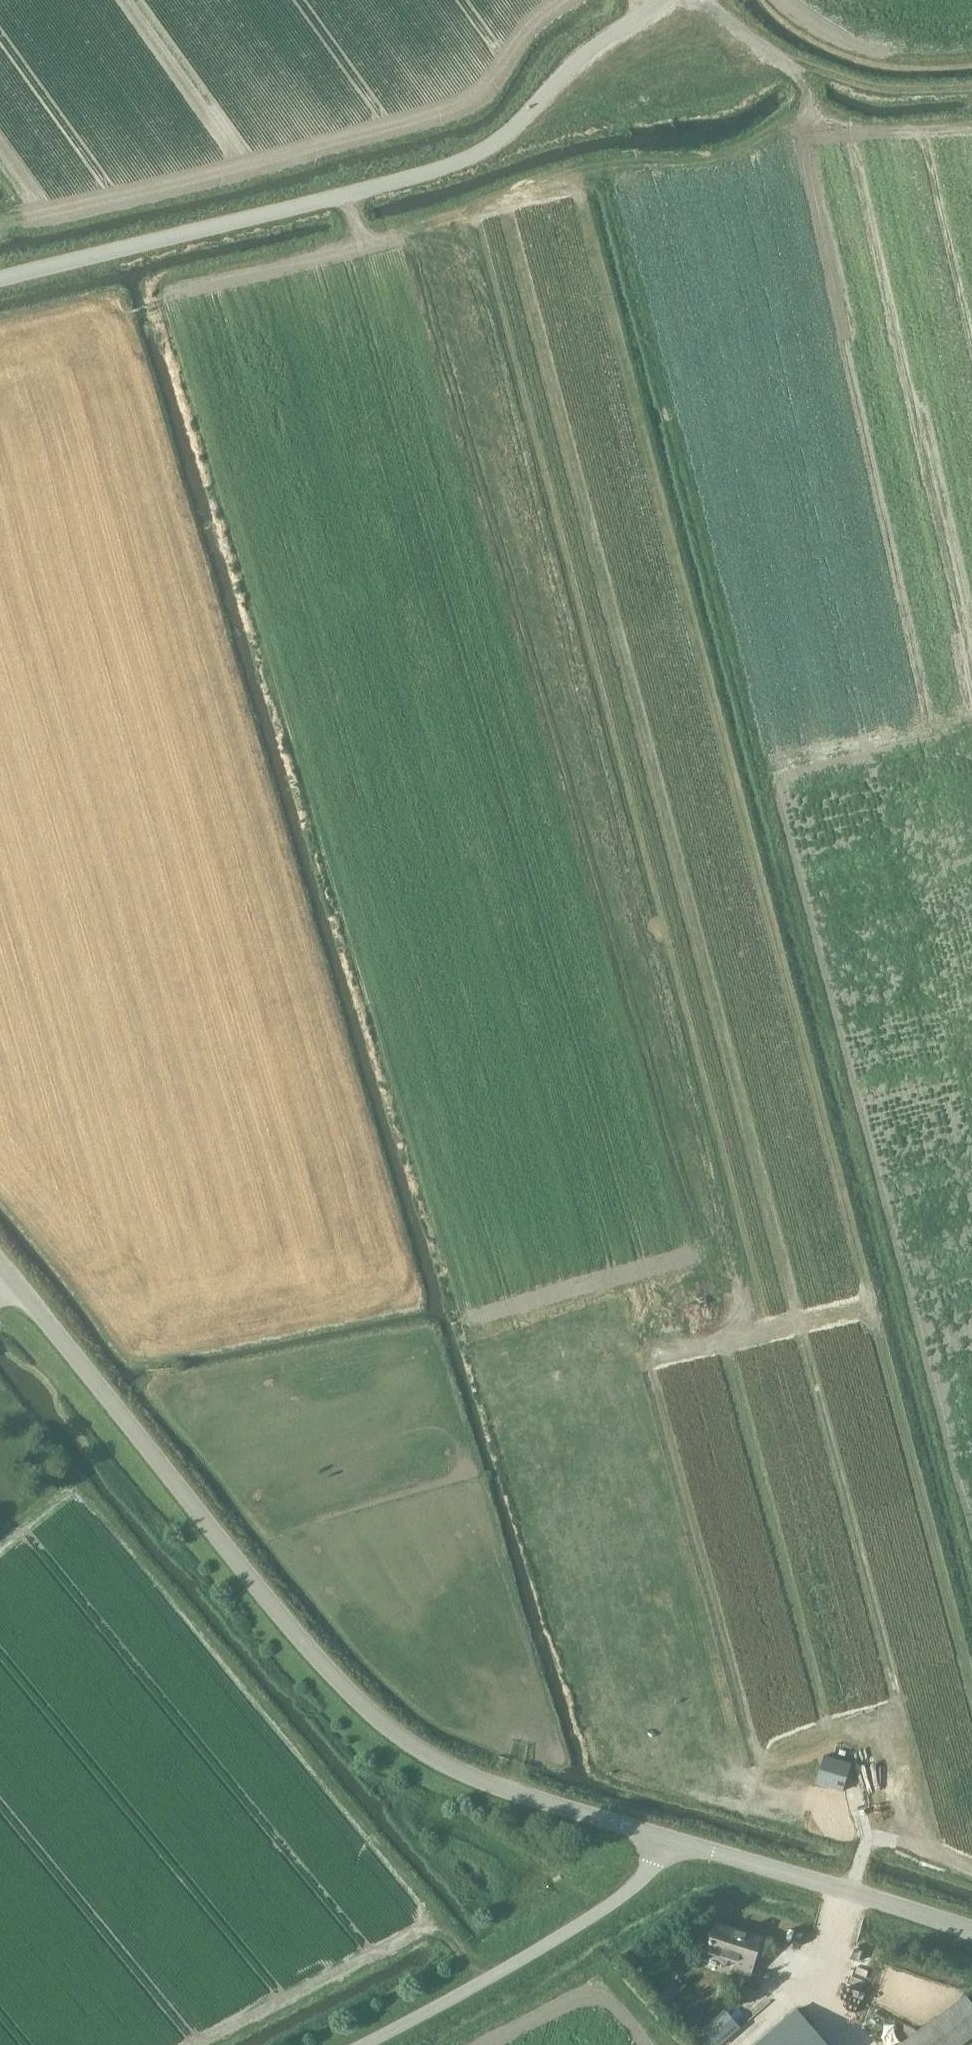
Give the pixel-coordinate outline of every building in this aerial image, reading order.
[(843,1791),(851,1763),(824,1756),(817,1782),(843,1791)] [(750,1977),(761,1937),(714,1923),(706,1953),(734,1962),(732,1972),(750,1977)] [(897,1999),(907,1975),(856,1955),(839,1994),(867,2006),(868,2001),(881,2006),(886,1995),(897,1999)] [(971,2037),(971,2006),(965,1996),(901,2044),(962,2044),(971,2037)] [(755,2044),(827,2044),(796,2011),(755,2044)]
